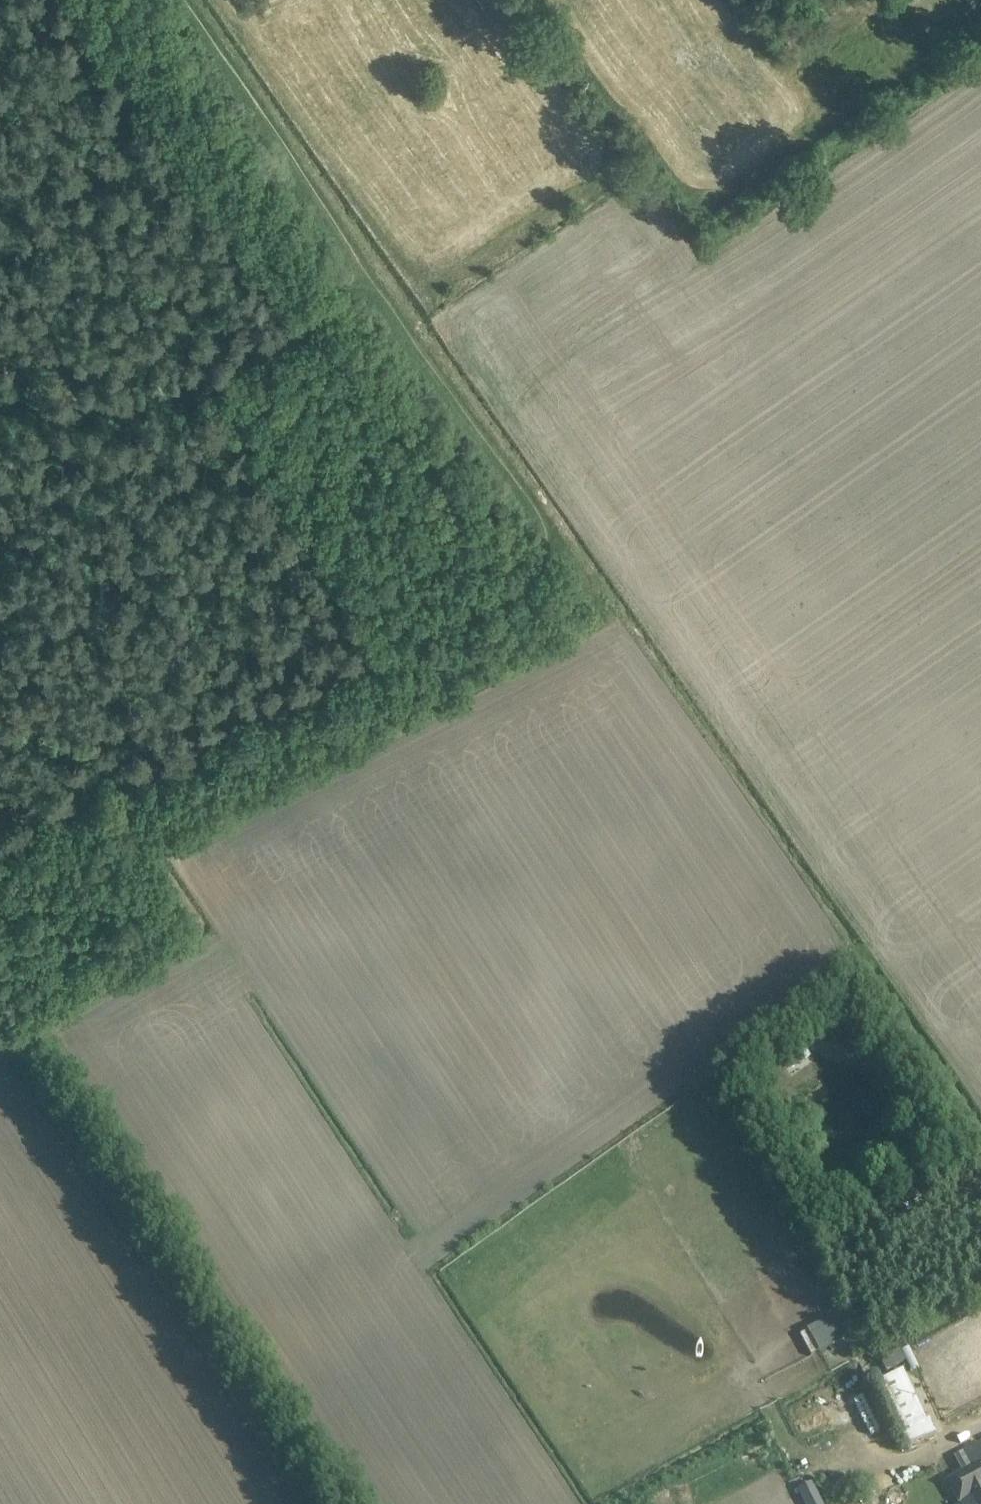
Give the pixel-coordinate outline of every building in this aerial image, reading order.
[(834,1344),(843,1340),(832,1320),(824,1324),(834,1344)] [(887,1372),(906,1362),(900,1350),(880,1360),(887,1372)] [(903,1369),(875,1383),(908,1448),(937,1433),(930,1419),(929,1420),(903,1369)] [(880,1399),(864,1406),(870,1420),(886,1413),(880,1399)] [(835,1427),(847,1422),(840,1407),(829,1411),(835,1427)] [(966,1462),(957,1466),(960,1472),(945,1481),(957,1503),(967,1499),(969,1503),(980,1503),(980,1461),(973,1466),(970,1460),(966,1462)]
